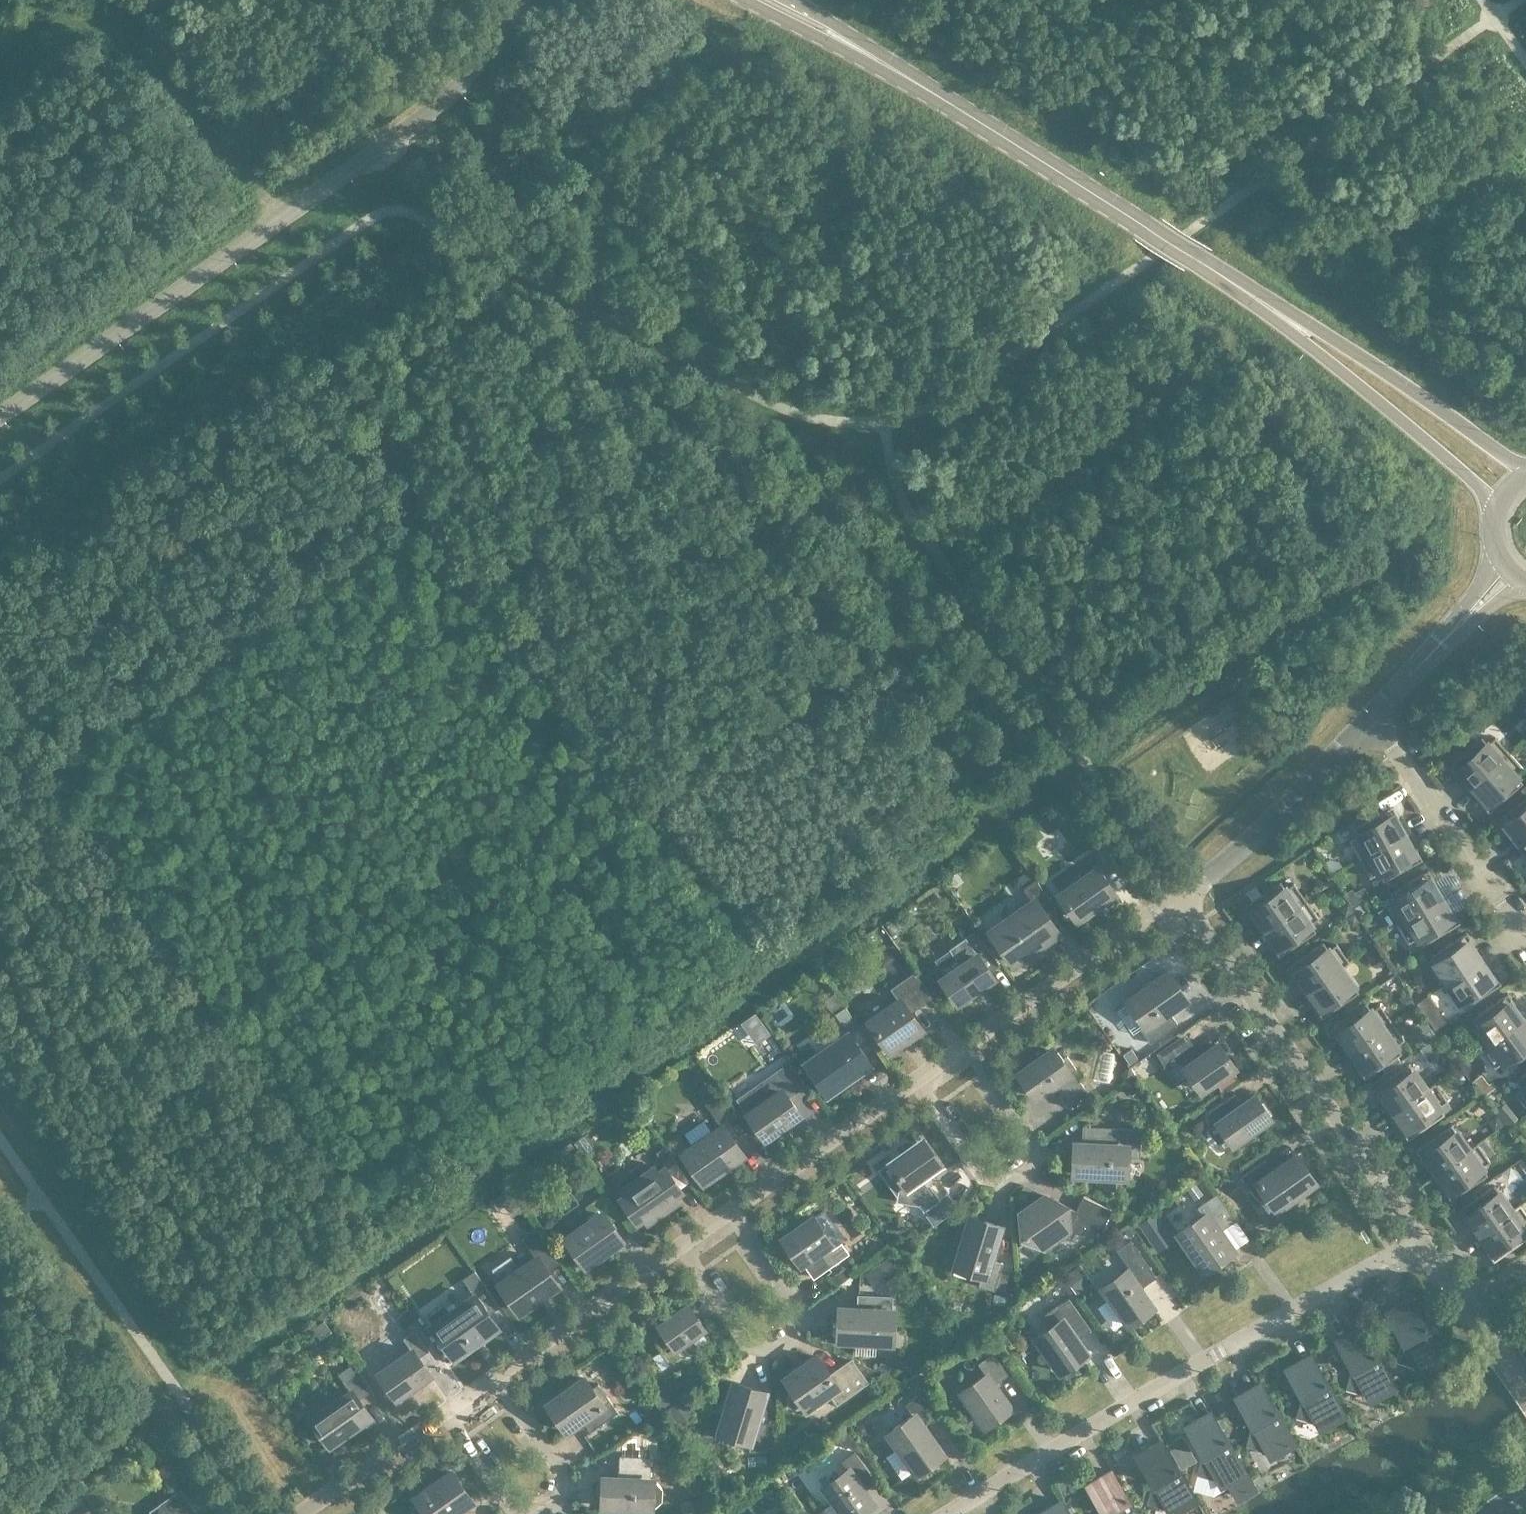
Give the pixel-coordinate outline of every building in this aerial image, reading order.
[(1516,703),(1509,693),(1498,700),(1505,710),(1516,703)] [(1459,772),(1472,786),(1510,752),(1495,736),(1488,743),(1482,736),(1448,766),(1456,775),(1459,772)] [(1524,768),(1510,752),(1472,786),(1485,800),(1482,803),(1489,812),(1523,782),(1516,775),(1524,768)] [(1519,842),(1525,837),(1525,797),(1497,821),(1504,830),(1507,827),(1519,842)] [(1350,839),(1360,858),(1404,834),(1395,817),(1399,815),(1393,805),(1354,826),(1358,834),(1350,839)] [(1413,850),(1404,834),(1360,858),(1370,877),(1379,872),(1383,880),(1422,859),(1417,848),(1413,850)] [(1119,864),(1104,843),(1092,851),(1100,861),(1093,866),(1096,869),(1083,878),(1079,876),(1072,881),(1072,885),(1061,893),(1078,917),(1093,907),(1092,904),(1099,899),(1102,900),(1113,892),(1101,875),(1107,871),(1107,872),(1119,864)] [(1387,905),(1398,924),(1441,897),(1431,881),(1435,879),(1429,869),(1390,892),(1395,900),(1387,905)] [(1057,908),(1036,878),(1023,887),(1033,900),(991,929),(1014,962),(1057,932),(1045,916),(1057,908)] [(1254,913),(1265,929),(1306,900),(1294,882),(1286,888),(1280,880),(1244,906),(1251,916),(1254,913)] [(1359,902),(1352,889),(1345,893),(1352,906),(1359,902)] [(1451,914),(1441,897),(1398,924),(1409,942),(1417,937),(1422,945),(1460,922),(1454,911),(1451,914)] [(1319,917),(1306,900),(1265,929),(1276,944),(1273,947),(1279,956),(1316,931),(1311,923),(1319,917)] [(1354,911),(1349,903),(1343,907),(1342,911),(1346,916),(1354,911)] [(1360,920),(1355,912),(1347,918),(1350,923),(1355,924),(1360,920)] [(882,930),(873,937),(879,947),(889,940),(882,930)] [(982,961),(984,959),(991,954),(975,931),(950,949),(955,956),(940,967),(946,975),(942,978),(946,985),(944,989),(949,995),(954,995),(958,1002),(993,977),(982,961)] [(1430,956),(1447,982),(1481,959),(1470,944),(1473,941),(1467,932),(1430,956)] [(1297,974),(1308,990),(1349,960),(1337,943),(1329,949),(1323,941),(1287,967),(1294,976),(1297,974)] [(904,958),(894,943),(882,952),(892,967),(904,958)] [(1381,956),(1374,945),(1364,952),(1371,962),(1381,956)] [(1491,975),(1481,959),(1447,982),(1464,1008),(1501,983),(1495,973),(1491,975)] [(1350,961),(1349,960),(1308,990),(1319,1005),(1315,1007),(1322,1017),(1359,991),(1341,967),(1350,961)] [(910,1011),(913,1009),(932,996),(915,972),(891,988),(899,999),(870,1020),(890,1049),(921,1028),(910,1011)] [(1178,1023),(1171,1013),(1170,1012),(1173,1007),(1185,998),(1167,972),(1156,980),(1152,980),(1149,981),(1146,982),(1143,985),(1141,987),(1140,991),(1129,999),(1146,1024),(1141,1028),(1150,1042),(1178,1023)] [(1398,975),(1404,986),(1410,982),(1403,972),(1398,975)] [(1482,1049),(1482,1050),(1523,1019),(1512,1004),(1515,1002),(1508,992),(1472,1019),(1490,1043),(1482,1049)] [(1408,1010),(1415,1005),(1407,994),(1400,999),(1408,1010)] [(1340,1035),(1351,1050),(1392,1021),(1380,1004),(1372,1009),(1366,1002),(1330,1028),(1336,1037),(1340,1035)] [(842,1023),(853,1016),(846,1007),(836,1014),(842,1023)] [(1435,1031),(1447,1023),(1439,1012),(1427,1019),(1435,1031)] [(853,1016),(842,1023),(857,1044),(868,1037),(853,1016)] [(1523,1019),(1482,1050),(1495,1067),(1503,1061),(1509,1068),(1525,1056),(1525,1023),(1523,1019)] [(1404,1039),(1392,1021),(1351,1050),(1362,1066),(1358,1068),(1365,1078),(1402,1052),(1396,1045),(1404,1039)] [(865,1056),(847,1031),(820,1050),(825,1058),(810,1068),(828,1093),(850,1078),(845,1071),(865,1056)] [(1196,1059),(1194,1057),(1188,1049),(1166,1065),(1178,1083),(1191,1074),(1202,1089),(1234,1067),(1218,1044),(1196,1059)] [(1132,1047),(1124,1052),(1131,1063),(1139,1057),(1132,1047)] [(1080,1083),(1074,1075),(1072,1072),(1077,1068),(1066,1053),(1059,1058),(1052,1048),(1019,1071),(1031,1089),(1037,1085),(1042,1092),(1054,1084),(1062,1095),(1061,1096),(1068,1106),(1089,1092),(1081,1081),(1080,1083)] [(788,1097),(791,1095),(807,1084),(791,1061),(760,1083),(770,1097),(748,1112),(766,1137),(799,1114),(788,1097)] [(1383,1096),(1393,1111),(1427,1088),(1409,1063),(1372,1088),(1379,1098),(1383,1096)] [(1124,1070),(1123,1075),(1126,1080),(1134,1075),(1129,1066),(1124,1070)] [(1525,1106),(1525,1072),(1517,1079),(1523,1087),(1515,1093),(1525,1106)] [(1135,1078),(1125,1084),(1131,1093),(1141,1086),(1135,1078)] [(1435,1082),(1427,1088),(1393,1111),(1404,1127),(1401,1129),(1408,1139),(1444,1113),(1439,1106),(1447,1100),(1435,1082)] [(1243,1104),(1240,1101),(1235,1093),(1206,1114),(1214,1125),(1219,1122),(1233,1143),(1237,1140),(1241,1145),(1252,1136),(1249,1131),(1269,1117),(1254,1096),(1243,1104)] [(719,1122),(723,1119),(731,1114),(716,1094),(705,1102),(719,1122)] [(1492,1125),(1495,1130),(1504,1124),(1498,1116),(1492,1120),(1492,1125)] [(684,1153),(704,1181),(743,1153),(723,1125),(713,1132),(704,1119),(684,1132),(694,1145),(684,1153)] [(1425,1157),(1436,1172),(1478,1143),(1477,1142),(1469,1148),(1452,1123),(1415,1149),(1422,1159),(1425,1157)] [(1114,1189),(1115,1179),(1115,1176),(1126,1176),(1127,1155),(1139,1155),(1140,1129),(1084,1126),(1083,1142),(1080,1142),(1080,1150),(1075,1150),(1074,1174),(1097,1175),(1097,1181),(1114,1189)] [(930,1174),(930,1171),(940,1164),(926,1144),(919,1143),(919,1142),(890,1162),(907,1186),(905,1200),(921,1203),(924,1208),(938,1199),(925,1181),(928,1177),(930,1174)] [(1490,1160),(1478,1143),(1436,1172),(1447,1188),(1444,1190),(1451,1200),(1487,1174),(1482,1166),(1490,1160)] [(1273,1171),(1271,1168),(1265,1159),(1242,1176),(1256,1196),(1258,1198),(1261,1200),(1264,1200),(1267,1199),(1269,1197),(1277,1208),(1314,1181),(1296,1155),(1273,1171)] [(655,1174),(651,1169),(623,1189),(627,1194),(622,1197),(638,1220),(643,1216),(646,1221),(674,1202),(671,1197),(681,1190),(664,1167),(655,1174)] [(1196,1183),(1188,1189),(1195,1199),(1203,1193),(1196,1183)] [(1468,1217),(1479,1233),(1521,1204),(1520,1203),(1512,1209),(1495,1184),(1458,1210),(1465,1220),(1468,1217)] [(622,1214),(606,1191),(594,1200),(602,1211),(566,1236),(586,1264),(614,1244),(611,1241),(613,1233),(616,1231),(610,1222),(622,1214)] [(1237,1219),(1218,1192),(1198,1206),(1203,1214),(1179,1232),(1187,1244),(1183,1246),(1192,1259),(1196,1257),(1204,1269),(1233,1248),(1221,1231),(1237,1219)] [(1076,1210),(1045,1195),(1021,1211),(1023,1234),(1026,1235),(1026,1245),(1035,1248),(1042,1243),(1044,1244),(1068,1228),(1083,1235),(1087,1226),(1101,1232),(1112,1208),(1083,1195),(1076,1210)] [(1521,1204),(1479,1233),(1490,1248),(1487,1251),(1494,1260),(1525,1238),(1525,1229),(1525,1227),(1525,1226),(1525,1211),(1521,1204)] [(934,1209),(926,1214),(934,1224),(941,1219),(934,1209)] [(1157,1209),(1139,1221),(1148,1235),(1166,1223),(1157,1209)] [(803,1261),(806,1265),(808,1267),(822,1257),(829,1267),(850,1253),(842,1242),(833,1248),(829,1243),(831,1241),(813,1216),(784,1237),(801,1262),(803,1261)] [(1003,1262),(994,1259),(991,1258),(1001,1225),(970,1216),(955,1265),(982,1273),(979,1285),(995,1290),(1001,1271),(1003,1262)] [(1125,1228),(1130,1235),(1136,1230),(1132,1224),(1125,1228)] [(523,1237),(537,1257),(500,1283),(520,1310),(557,1284),(542,1263),(555,1254),(536,1228),(523,1237)] [(1131,1267),(1130,1267),(1122,1273),(1121,1271),(1107,1281),(1108,1283),(1103,1286),(1128,1322),(1152,1305),(1140,1287),(1156,1276),(1131,1240),(1118,1249),(1131,1267)] [(897,1267),(888,1255),(872,1266),(881,1278),(897,1267)] [(1080,1264),(1065,1275),(1076,1291),(1091,1280),(1080,1264)] [(832,1275),(838,1284),(851,1275),(845,1266),(832,1275)] [(396,1270),(387,1276),(395,1287),(404,1281),(396,1270)] [(497,1302),(475,1270),(463,1278),(474,1294),(448,1312),(444,1306),(429,1316),(433,1322),(432,1323),(455,1356),(497,1326),(486,1310),(497,1302)] [(1001,1271),(996,1286),(1005,1288),(1009,1274),(1001,1271)] [(1065,1281),(1059,1273),(1048,1281),(1054,1289),(1065,1281)] [(1043,1284),(1032,1292),(1037,1301),(1049,1293),(1043,1284)] [(892,1296),(859,1295),(858,1308),(840,1307),(838,1339),(892,1342),(893,1310),(891,1310),(892,1296)] [(1089,1328),(1090,1330),(1091,1329),(1069,1297),(1043,1315),(1052,1327),(1037,1338),(1045,1349),(1050,1350),(1053,1354),(1052,1359),(1060,1371),(1087,1352),(1082,1345),(1081,1346),(1078,1342),(1079,1341),(1079,1336),(1079,1335),(1089,1328)] [(1445,1358),(1413,1298),(1389,1312),(1405,1341),(1401,1343),(1396,1361),(1414,1366),(1417,1364),(1421,1371),(1445,1358)] [(664,1329),(661,1331),(652,1337),(671,1365),(698,1346),(691,1336),(703,1328),(687,1305),(660,1324),(664,1329)] [(322,1320),(312,1327),(319,1337),(329,1330),(322,1320)] [(1395,1385),(1362,1326),(1338,1340),(1354,1369),(1351,1371),(1346,1388),(1363,1393),(1367,1392),(1370,1398),(1395,1385)] [(419,1357),(422,1355),(429,1350),(415,1330),(403,1338),(412,1349),(380,1372),(397,1397),(430,1374),(419,1357)] [(974,1350),(979,1357),(990,1349),(985,1343),(974,1350)] [(1324,1364),(1331,1360),(1326,1350),(1318,1354),(1324,1364)] [(994,1382),(997,1380),(1007,1373),(993,1353),(980,1363),(987,1373),(962,1391),(985,1423),(1010,1405),(994,1382)] [(1345,1413),(1312,1354),(1288,1368),(1304,1397),(1301,1399),(1296,1417),(1314,1421),(1317,1420),(1321,1426),(1345,1413)] [(869,1381),(853,1359),(830,1375),(816,1356),(786,1377),(794,1388),(791,1389),(791,1390),(789,1392),(787,1396),(787,1400),(789,1404),(792,1406),(795,1408),(799,1408),(803,1406),(805,1404),(807,1407),(828,1391),(837,1404),(869,1381)] [(883,1372),(853,1359),(869,1381),(883,1372)] [(373,1389),(354,1362),(339,1373),(351,1390),(312,1417),(331,1444),(370,1416),(359,1399),(373,1389)] [(598,1426),(618,1411),(598,1383),(592,1388),(584,1377),(548,1403),(567,1430),(590,1414),(598,1426)] [(767,1407),(764,1407),(761,1406),(765,1391),(735,1382),(720,1432),(749,1441),(750,1450),(769,1449),(767,1407)] [(1295,1441),(1262,1383),(1238,1396),(1254,1425),(1251,1427),(1246,1445),(1264,1450),(1267,1448),(1271,1455),(1295,1441)] [(659,1406),(668,1400),(665,1394),(659,1393),(653,1397),(659,1406)] [(932,1417),(918,1396),(907,1404),(914,1414),(889,1432),(891,1435),(887,1438),(895,1448),(898,1446),(917,1471),(943,1453),(922,1424),(932,1417)] [(676,1418),(689,1409),(682,1399),(669,1408),(676,1418)] [(647,1415),(654,1410),(648,1400),(640,1405),(647,1415)] [(1255,1486),(1212,1411),(1188,1425),(1205,1454),(1201,1456),(1196,1474),(1214,1478),(1217,1477),(1221,1483),(1228,1479),(1238,1496),(1255,1486)] [(845,1448),(855,1441),(846,1427),(836,1434),(845,1448)] [(1182,1435),(1167,1443),(1181,1468),(1196,1459),(1182,1435)] [(1162,1440),(1138,1454),(1155,1483),(1152,1485),(1147,1503),(1165,1508),(1168,1506),(1172,1512),(1196,1498),(1162,1440)] [(849,1469),(825,1486),(827,1489),(825,1490),(833,1501),(835,1499),(845,1513),(856,1513),(873,1502),(862,1486),(873,1477),(855,1451),(843,1460),(849,1469)] [(620,1454),(619,1469),(621,1469),(621,1477),(604,1476),(603,1506),(651,1508),(651,1505),(655,1505),(655,1504),(651,1504),(652,1482),(656,1482),(656,1481),(652,1481),(652,1478),(651,1478),(652,1456),(620,1454)] [(1112,1470),(1088,1484),(1106,1513),(1104,1513),(1139,1513),(1112,1470)] [(423,1510),(425,1509),(429,1513),(456,1513),(454,1512),(472,1500),(466,1491),(461,1489),(458,1485),(458,1480),(452,1471),(416,1496),(417,1498),(415,1499),(423,1510)] [(199,1512),(181,1488),(150,1510),(152,1513),(196,1513),(199,1512)] [(1063,1500),(1039,1513),(1072,1513),(1063,1500)] [(785,1505),(772,1513),(773,1513),(791,1513),(785,1505)]
